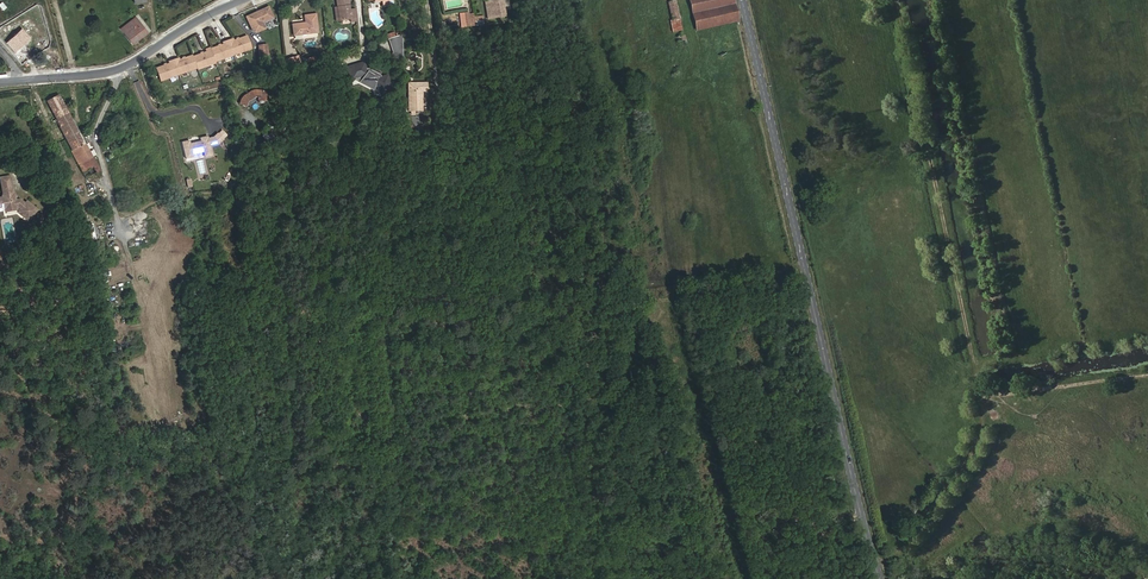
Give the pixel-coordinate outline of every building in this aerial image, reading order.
[(348,0),(336,0),(337,8),(339,21),(350,19),(351,22),(356,21),(354,9),(349,10),(348,0)] [(503,0),(493,0),(490,1),(492,12),(487,13),(488,19),(506,16),(503,0)] [(681,30),(674,0),(668,2),(672,21),(670,22),(672,32),(681,30)] [(733,0),(689,0),(696,30),(738,20),(733,0)] [(255,12),(246,16),(252,30),(256,32),(264,29),(261,22),(273,17),(268,7),(260,10),(260,12),(257,13),(255,12)] [(318,33),(315,14),(305,16),(305,23),(292,25),(294,36),(318,33)] [(474,17),(473,14),(464,16),(466,27),(475,26),(474,17)] [(139,21),(136,17),(121,29),(124,33),(139,21)] [(480,21),(479,17),(474,17),(475,26),(483,25),(483,21),(480,21)] [(147,32),(139,21),(124,33),(133,44),(147,32)] [(30,38),(22,29),(7,42),(15,51),(30,38)] [(686,45),(684,35),(675,36),(677,47),(686,45)] [(251,49),(247,36),(233,41),(232,39),(228,40),(233,55),(251,49)] [(233,55),(228,40),(223,42),(224,44),(210,49),(215,62),(233,55)] [(266,43),(256,45),(259,57),(269,54),(266,43)] [(210,49),(210,48),(205,50),(206,52),(193,57),(197,68),(197,69),(215,63),(215,62),(210,49)] [(339,53),(338,48),(328,51),(329,56),(339,53)] [(193,57),(192,56),(179,61),(178,58),(173,60),(179,74),(197,68),(193,57)] [(300,64),(298,56),(284,60),(286,68),(300,64)] [(179,74),(173,60),(169,61),(170,64),(156,69),(161,81),(179,74)] [(380,77),(378,72),(375,70),(372,68),(366,70),(364,63),(347,67),(351,80),(356,79),(356,78),(359,77),(362,79),(359,83),(366,86),(373,90),(374,86),(377,88),(378,90),(378,91),(379,95),(392,92),(392,90),(389,83),(387,75),(380,77)] [(422,111),(421,91),(427,91),(426,83),(408,83),(408,111),(422,111)] [(265,101),(266,91),(255,90),(251,91),(244,96),(241,99),(239,104),(246,106),(247,102),(248,101),(254,98),(255,97),(260,98),(259,100),(261,100),(264,101),(265,101)] [(79,133),(59,95),(47,101),(61,127),(60,127),(66,139),(79,133)] [(273,139),(272,132),(261,135),(263,141),(273,139)] [(99,171),(79,133),(66,139),(86,178),(99,171)] [(224,140),(217,134),(213,137),(219,144),(224,140)] [(212,155),(210,146),(208,139),(208,136),(200,138),(201,141),(190,144),(189,141),(182,142),(186,159),(193,157),(192,154),(203,152),(205,157),(212,155)] [(219,144),(213,137),(208,139),(210,146),(219,144)] [(16,200),(14,194),(13,194),(10,176),(0,178),(2,190),(4,189),(5,195),(3,196),(2,196),(3,197),(0,198),(0,209),(4,208),(5,211),(17,209),(17,207),(18,207),(20,209),(18,212),(29,221),(37,210),(27,202),(25,204),(23,205),(20,203),(19,204),(16,204),(16,200)] [(91,240),(96,239),(92,223),(87,224),(91,240)]
